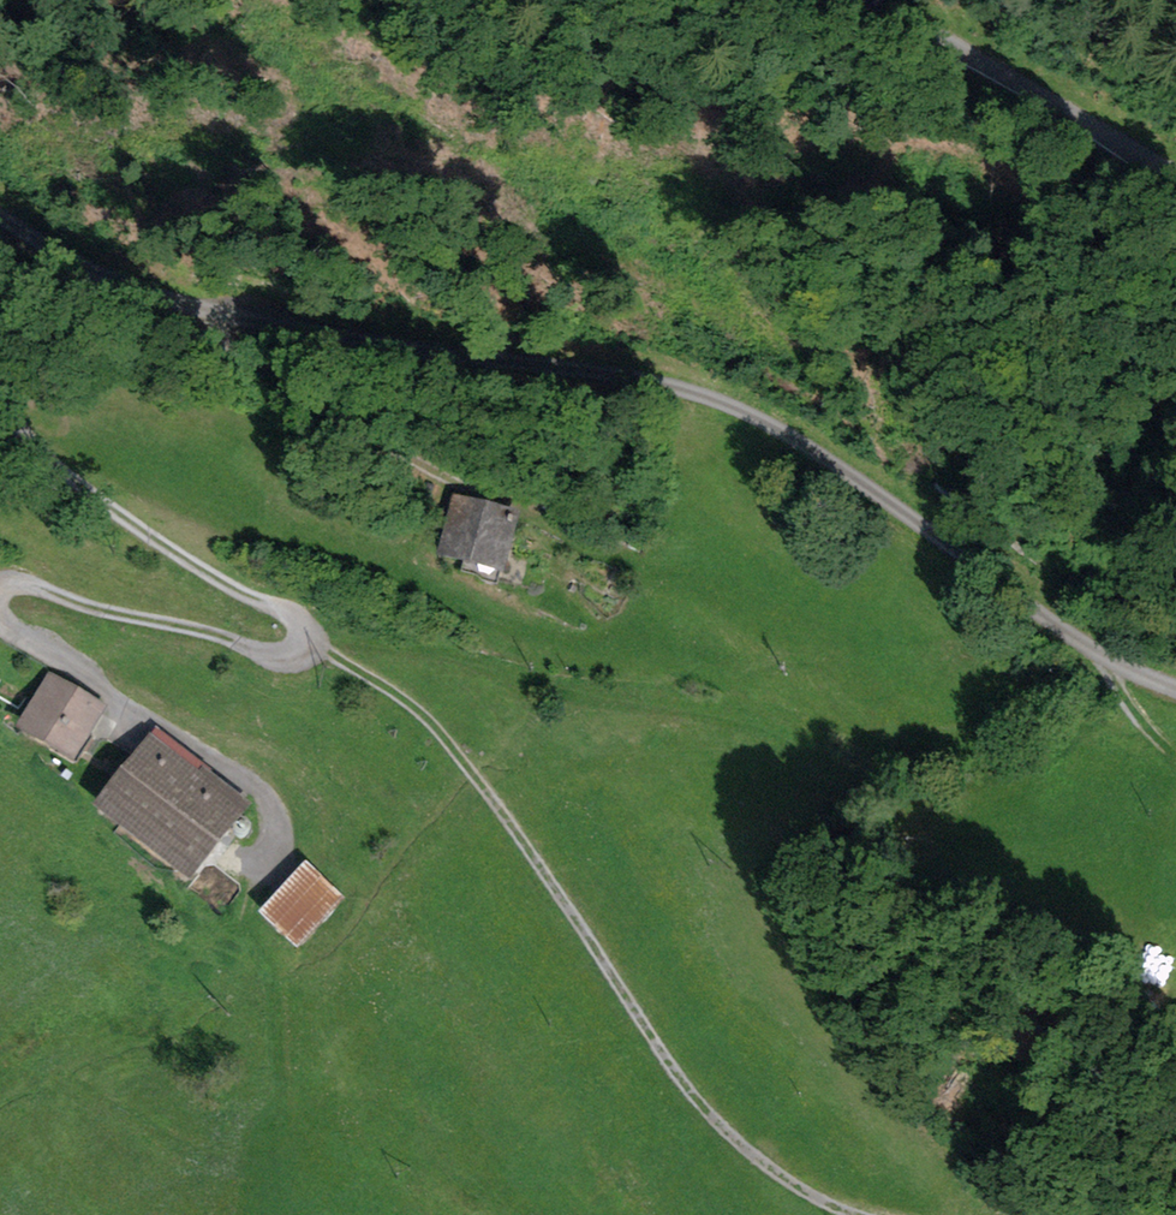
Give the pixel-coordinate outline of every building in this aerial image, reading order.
[(455,496),(438,557),(499,574),(516,513),(455,496)] [(49,675),(13,733),(69,768),(106,710),(49,675)] [(156,729),(93,811),(188,884),(251,802),(156,729)] [(310,864),(259,917),(295,951),(346,898),(310,864)]
